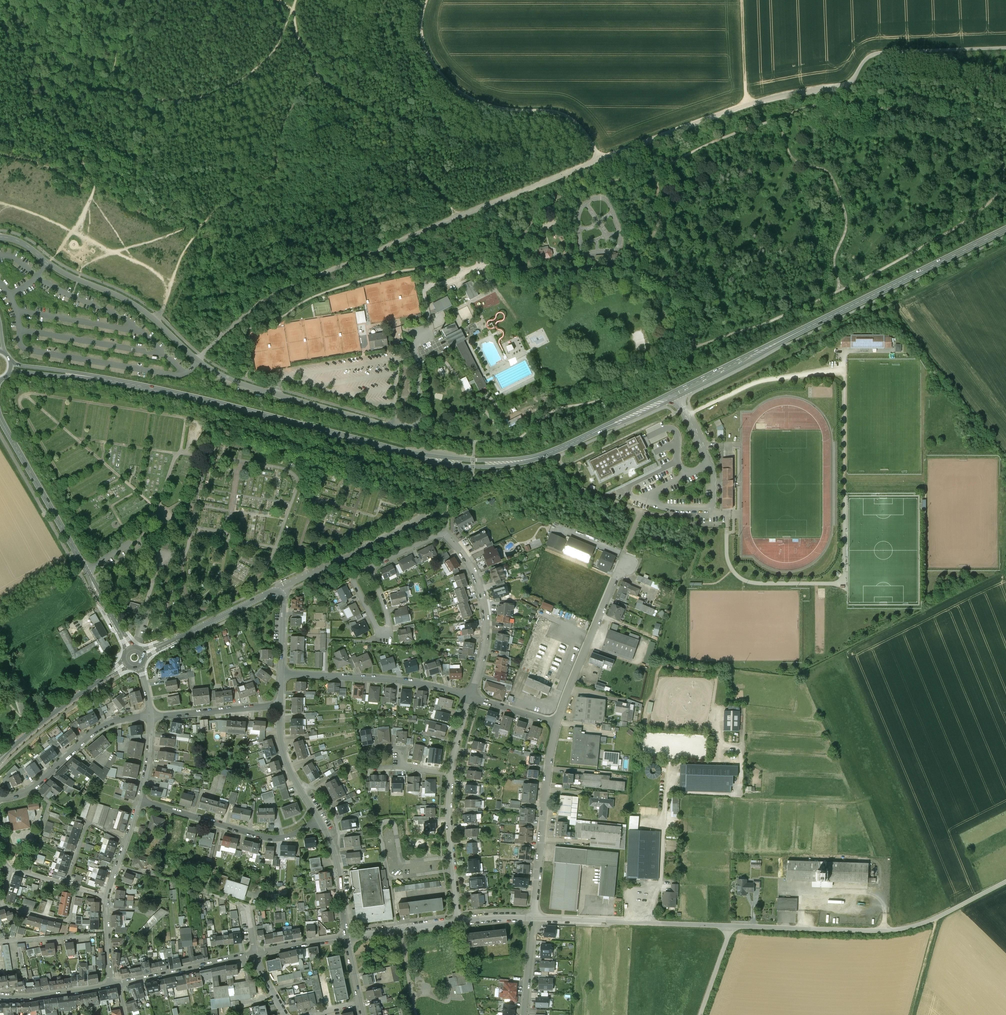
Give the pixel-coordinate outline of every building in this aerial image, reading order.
[(548,249),(540,251),(542,259),(550,258),(552,255),(551,251),(548,249)] [(625,254),(612,254),(613,263),(626,262),(625,254)] [(478,277),(481,283),(488,280),(485,274),(478,277)] [(471,281),(462,285),(469,300),(479,296),(471,281)] [(447,297),(433,304),(437,313),(451,306),(447,297)] [(355,312),(357,324),(366,322),(364,311),(355,312)] [(445,336),(445,337),(447,342),(449,348),(456,345),(464,341),(466,340),(461,329),(458,330),(455,323),(442,329),(445,336)] [(383,333),(368,336),(370,349),(385,346),(383,333)] [(891,348),(891,338),(884,338),(884,336),(851,336),(851,338),(842,338),(842,347),(851,347),(851,348),(891,348)] [(475,383),(479,391),(481,390),(487,387),(485,384),(487,383),(484,378),(483,378),(464,341),(456,345),(474,380),(475,383)] [(460,380),(466,393),(472,390),(470,385),(475,383),(474,380),(469,382),(466,377),(460,380)] [(720,420),(714,422),(717,427),(718,430),(717,440),(723,440),(724,431),(722,425),(720,420)] [(617,448),(589,462),(594,472),(596,471),(600,481),(614,474),(611,469),(634,458),(638,466),(649,460),(646,454),(647,454),(645,450),(647,449),(640,435),(635,438),(635,437),(626,442),(627,444),(617,449),(617,448)] [(734,460),(722,460),(723,508),(735,508),(734,460)] [(322,490),(337,493),(339,484),(324,481),(322,490)] [(474,524),(468,513),(464,515),(454,521),(460,531),(474,524)] [(486,534),(484,531),(468,539),(469,542),(470,541),(475,550),(485,545),(489,543),(485,534),(486,534)] [(566,540),(551,534),(546,545),(562,551),(566,540)] [(543,546),(540,538),(529,543),(532,550),(543,546)] [(588,563),(595,548),(570,538),(564,552),(588,563)] [(160,540),(158,547),(158,548),(167,550),(170,542),(160,540)] [(501,560),(494,544),(493,545),(492,545),(494,551),(486,554),(484,555),(489,566),(500,562),(501,560)] [(150,552),(147,563),(152,564),(156,554),(158,548),(158,547),(148,545),(147,551),(150,552)] [(494,551),(492,545),(487,548),(484,549),(486,554),(494,551)] [(437,557),(432,546),(424,550),(424,549),(417,553),(419,558),(421,562),(422,562),(431,558),(432,559),(437,557)] [(440,562),(442,565),(451,559),(446,552),(438,557),(441,562),(440,562)] [(616,557),(604,552),(598,567),(600,567),(608,571),(610,572),(616,557)] [(413,559),(411,556),(398,562),(399,564),(395,566),(397,568),(399,574),(403,572),(402,571),(416,565),(413,559)] [(441,565),(443,570),(456,562),(453,558),(451,559),(442,565),(441,565)] [(459,567),(456,562),(443,570),(447,577),(453,574),(452,571),(457,568),(459,567)] [(394,570),(392,565),(380,571),(384,579),(395,574),(396,574),(394,570)] [(490,575),(491,577),(504,572),(502,567),(496,570),(491,572),(492,574),(490,575)] [(506,577),(504,572),(491,577),(492,580),(494,579),(495,582),(501,579),(506,577)] [(653,582),(638,575),(636,581),(651,587),(653,582)] [(467,586),(464,579),(455,582),(458,589),(463,587),(467,586)] [(637,596),(640,590),(622,583),(616,598),(623,601),(627,592),(637,596)] [(508,595),(505,585),(499,587),(492,589),(495,598),(495,599),(499,597),(508,595)] [(352,597),(346,586),(337,590),(343,602),(347,600),(352,597)] [(400,592),(389,595),(392,606),(406,603),(405,598),(406,598),(405,592),(407,591),(406,587),(399,588),(400,592)] [(454,590),(456,597),(464,595),(463,592),(465,591),(463,587),(458,589),(454,590)] [(465,598),(464,595),(456,597),(453,599),(455,603),(458,602),(459,604),(467,602),(468,601),(467,597),(465,598)] [(292,608),(294,608),(302,608),(302,597),(297,597),(296,600),(292,600),(292,608)] [(347,600),(343,602),(338,604),(341,611),(343,610),(342,609),(348,607),(346,604),(348,603),(347,600)] [(652,615),(654,609),(643,605),(644,602),(639,600),(635,608),(652,615)] [(541,608),(552,611),(554,605),(543,601),(541,608)] [(127,611),(136,613),(138,609),(139,609),(140,605),(131,602),(129,606),(128,606),(127,611)] [(459,604),(458,605),(460,612),(467,609),(466,606),(468,606),(467,602),(459,604)] [(360,614),(355,603),(348,607),(342,609),(343,610),(346,616),(342,618),(344,622),(355,616),(360,614)] [(621,603),(619,608),(624,610),(624,611),(625,611),(628,606),(621,603)] [(514,605),(509,604),(509,605),(505,605),(505,606),(499,605),(499,608),(497,609),(497,611),(498,612),(498,615),(510,617),(510,612),(514,610),(514,605)] [(619,608),(613,605),(608,615),(620,620),(624,611),(624,610),(619,608)] [(409,615),(407,609),(398,611),(394,612),(396,623),(408,621),(407,616),(409,615)] [(467,609),(460,612),(462,619),(472,616),(470,612),(468,612),(467,609)] [(97,640),(96,640),(99,645),(102,651),(110,646),(107,641),(105,642),(102,637),(107,635),(95,614),(89,617),(95,628),(95,629),(92,631),(97,640)] [(504,627),(511,628),(512,624),(509,623),(510,617),(498,615),(497,622),(504,623),(504,627)] [(294,619),(293,619),(291,619),(291,627),(300,627),(300,618),(294,618),(294,619)] [(369,630),(364,621),(357,624),(351,627),(351,628),(352,627),(356,637),(369,630)] [(404,629),(397,631),(400,641),(404,640),(404,642),(412,641),(409,628),(404,629)] [(99,645),(96,640),(77,651),(66,629),(59,633),(73,659),(99,645)] [(638,641),(610,631),(603,650),(631,660),(638,641)] [(496,641),(508,643),(509,637),(509,636),(505,635),(498,634),(496,641)] [(290,651),(303,652),(304,637),(291,637),(290,651)] [(501,651),(506,652),(507,651),(508,643),(496,641),(495,650),(501,651)] [(658,643),(651,641),(645,662),(651,664),(658,643)] [(203,650),(200,645),(195,648),(199,653),(203,650)] [(472,657),(473,649),(463,648),(462,655),(466,656),(472,657)] [(273,650),(262,650),(262,660),(267,660),(267,663),(273,663),(273,650)] [(348,659),(344,650),(338,652),(340,656),(333,659),(337,669),(349,663),(350,663),(348,659)] [(303,652),(290,651),(290,663),(304,664),(304,659),(303,659),(303,652)] [(372,665),(367,653),(356,658),(355,659),(357,664),(358,664),(359,667),(361,670),(372,665)] [(598,655),(593,653),(589,663),(602,668),(604,664),(606,658),(598,655)] [(355,659),(356,658),(355,655),(351,657),(351,658),(355,667),(356,668),(359,667),(358,664),(357,664),(355,659)] [(504,659),(498,657),(498,658),(496,658),(496,661),(497,662),(496,664),(497,664),(507,667),(509,660),(504,659)] [(392,658),(380,661),(383,671),(393,668),(395,668),(394,664),(392,658)] [(442,663),(442,658),(435,661),(435,662),(424,665),(427,677),(441,672),(439,666),(442,665),(442,663)] [(614,661),(606,658),(604,664),(612,667),(614,661)] [(178,664),(177,659),(170,660),(171,665),(164,666),(165,671),(161,671),(161,672),(162,677),(162,678),(175,675),(180,674),(178,664)] [(415,660),(403,664),(406,674),(418,670),(417,666),(415,660)] [(507,667),(497,664),(497,666),(495,667),(495,669),(495,671),(496,671),(506,674),(508,667),(507,667)] [(461,679),(461,669),(460,669),(460,665),(449,665),(450,669),(450,675),(450,679),(461,679)] [(265,673),(262,671),(257,677),(265,683),(270,676),(265,673)] [(501,680),(505,681),(507,674),(506,674),(496,671),(496,673),(494,674),(494,676),(495,678),(501,680)] [(248,673),(251,680),(252,683),(253,686),(257,685),(255,679),(252,672),(248,673)] [(548,694),(551,687),(528,678),(523,690),(538,697),(540,691),(548,694)] [(244,682),(245,685),(248,695),(255,693),(253,686),(252,683),(251,680),(244,682)] [(175,681),(166,683),(167,692),(177,690),(175,681)] [(305,682),(296,682),(296,691),(305,692),(305,682)] [(505,688),(486,682),(484,689),(495,692),(493,697),(502,700),(505,690),(506,688),(505,688)] [(597,682),(595,688),(604,691),(606,685),(597,682)] [(339,684),(329,684),(328,692),(338,692),(339,693),(339,689),(339,684)] [(239,698),(248,695),(245,685),(237,688),(238,692),(237,692),(239,698)] [(363,686),(354,685),(353,698),(362,699),(362,695),(363,686)] [(374,687),(370,687),(369,695),(369,702),(378,703),(379,688),(374,688),(374,687)] [(208,688),(192,690),(194,705),(209,704),(208,688)] [(394,705),(395,689),(385,688),(385,697),(384,701),(385,701),(391,701),(391,704),(394,705)] [(222,691),(222,692),(223,702),(232,702),(231,690),(222,691)] [(411,691),(401,690),(401,699),(400,703),(401,703),(410,703),(411,691)] [(142,702),(139,691),(129,694),(131,700),(132,703),(136,702),(137,704),(142,702)] [(425,707),(427,692),(417,691),(417,699),(416,706),(423,706),(423,707),(425,707)] [(216,703),(223,702),(222,692),(215,693),(215,701),(216,703)] [(125,697),(122,693),(113,701),(120,710),(126,705),(125,704),(127,702),(131,700),(129,694),(125,697)] [(172,697),(167,698),(169,706),(180,704),(178,696),(172,697)] [(453,701),(440,698),(438,705),(437,705),(442,707),(451,709),(453,701)] [(606,700),(577,698),(575,718),(574,718),(573,721),(582,722),(582,719),(604,721),(606,700)] [(22,700),(17,702),(21,713),(26,711),(22,700)] [(626,704),(617,702),(616,710),(623,711),(622,720),(631,722),(634,705),(626,704)] [(432,718),(448,722),(450,715),(440,712),(436,711),(434,711),(433,714),(431,715),(431,717),(432,718)] [(497,714),(488,711),(485,720),(495,723),(497,714)] [(739,712),(724,711),(724,731),(739,731),(739,712)] [(99,722),(94,713),(85,717),(90,726),(99,722)] [(512,719),(503,716),(500,726),(499,729),(500,729),(508,732),(512,719)] [(78,721),(82,730),(90,726),(85,717),(78,721)] [(200,725),(196,725),(196,732),(216,730),(215,721),(204,722),(204,721),(200,721),(200,725)] [(245,730),(246,723),(219,721),(220,730),(221,730),(221,732),(226,732),(226,733),(245,735),(245,730)] [(265,722),(253,721),(253,722),(253,728),(253,730),(260,731),(265,731),(265,722)] [(526,724),(517,721),(513,736),(522,739),(523,733),(526,724)] [(184,725),(172,723),(170,733),(177,734),(180,734),(181,729),(184,730),(184,725)] [(445,727),(430,724),(428,733),(442,737),(445,727)] [(141,726),(128,727),(129,735),(129,736),(136,735),(142,734),(141,726)] [(541,729),(532,726),(529,734),(528,739),(532,740),(533,738),(537,740),(541,729)] [(291,735),(303,734),(303,730),(302,730),(302,727),(300,727),(291,727),(291,735)] [(582,728),(574,727),(571,764),(597,766),(600,736),(585,734),(585,732),(581,732),(582,728)] [(72,729),(64,735),(70,742),(77,737),(73,731),(72,729)] [(369,729),(360,731),(362,746),(372,744),(370,736),(369,729)] [(383,732),(378,732),(378,736),(378,744),(389,743),(389,729),(383,730),(383,732)] [(407,732),(396,731),(396,735),(396,741),(402,742),(402,743),(405,743),(406,743),(406,739),(407,732)] [(57,740),(57,741),(59,744),(63,748),(70,742),(64,735),(57,740)] [(110,745),(103,735),(86,750),(94,759),(110,745)] [(174,740),(161,738),(160,746),(173,748),(174,740)] [(263,742),(265,750),(273,747),(271,739),(265,741),(263,742)] [(56,746),(51,740),(48,743),(52,748),(53,750),(57,747),(56,746)] [(143,744),(130,741),(127,757),(140,759),(143,744)] [(293,743),(296,752),(304,749),(302,741),(293,743)] [(486,745),(473,742),(472,745),(471,749),(479,751),(481,752),(481,751),(484,752),(486,745)] [(424,746),(415,745),(412,760),(421,761),(422,753),(424,747),(424,746)] [(276,755),(273,747),(265,750),(264,750),(265,754),(267,754),(268,758),(276,755)] [(52,748),(46,753),(51,760),(57,755),(53,750),(52,748)] [(307,757),(304,749),(296,752),(299,760),(307,757)] [(441,750),(430,749),(429,750),(429,756),(428,761),(435,761),(435,763),(439,763),(441,750)] [(174,754),(159,752),(158,760),(170,762),(173,762),(173,761),(174,754)] [(619,753),(604,752),(603,761),(611,762),(610,765),(618,766),(619,753)] [(48,762),(51,760),(46,753),(40,757),(45,764),(47,762),(48,762)] [(112,754),(104,767),(110,770),(111,768),(116,758),(117,757),(112,754)] [(478,757),(470,756),(469,764),(480,766),(481,758),(478,757)] [(539,765),(539,757),(534,756),(530,756),(530,757),(529,764),(539,765)] [(65,765),(69,769),(70,769),(72,766),(75,769),(82,773),(84,775),(85,774),(90,779),(94,774),(88,769),(85,767),(87,766),(84,764),(83,765),(81,764),(73,758),(65,765)] [(35,759),(32,761),(34,763),(40,771),(43,769),(38,763),(35,759)] [(28,772),(31,778),(40,771),(34,763),(32,761),(32,760),(23,766),(24,767),(28,772)] [(278,761),(269,764),(271,772),(275,771),(280,769),(278,761)] [(93,763),(88,769),(94,774),(97,776),(104,782),(106,777),(110,770),(104,767),(103,770),(93,763)] [(139,765),(126,763),(123,776),(136,779),(139,765)] [(316,770),(312,763),(308,765),(307,765),(303,767),(307,775),(316,770)] [(654,780),(656,779),(658,778),(660,776),(661,773),(661,770),(660,768),(659,765),(656,764),(654,763),(651,764),(649,765),(647,766),(645,769),(645,771),(645,774),(646,776),(648,778),(651,779),(654,780)] [(732,765),(681,764),(680,791),(731,792),(732,765)] [(9,789),(13,787),(9,778),(13,777),(11,773),(16,770),(19,769),(15,765),(6,774),(7,775),(2,780),(5,785),(7,784),(9,789)] [(19,769),(16,770),(11,773),(13,777),(18,774),(19,776),(24,774),(21,768),(19,769)] [(66,772),(62,768),(54,776),(67,785),(68,786),(72,788),(75,783),(63,775),(66,772)] [(117,769),(111,768),(110,770),(106,777),(115,778),(117,769)] [(156,768),(155,776),(159,777),(171,779),(173,771),(166,770),(156,768)] [(82,773),(75,769),(73,771),(72,773),(78,778),(82,773)] [(307,775),(312,782),(316,779),(316,778),(320,776),(316,770),(307,775)] [(532,770),(528,770),(527,778),(537,779),(538,771),(537,771),(532,770)] [(473,771),(467,771),(466,778),(479,780),(480,772),(473,771)] [(582,786),(608,789),(609,772),(602,771),(602,776),(583,774),(583,775),(574,774),(573,779),(583,780),(582,786)] [(574,774),(564,773),(563,783),(570,784),(573,784),(573,779),(574,774)] [(19,776),(18,774),(13,777),(9,778),(13,787),(22,784),(19,776)] [(226,776),(221,775),(216,792),(221,793),(226,776)] [(282,775),(272,779),(274,787),(276,787),(285,784),(282,775)] [(418,778),(408,778),(408,791),(418,791),(418,786),(418,778)] [(402,784),(402,779),(398,779),(391,779),(392,793),(402,793),(402,784)] [(46,784),(39,792),(48,799),(53,794),(56,796),(61,790),(50,780),(46,785),(46,784)] [(325,784),(329,791),(337,788),(335,784),(336,784),(334,780),(325,784)] [(435,780),(425,780),(425,782),(425,788),(425,796),(435,796),(435,780)] [(609,781),(608,789),(624,790),(625,782),(609,781)] [(130,784),(125,783),(123,790),(126,790),(135,793),(137,786),(130,784)] [(523,784),(522,792),(535,793),(536,784),(529,784),(523,783),(523,784)] [(283,800),(289,798),(285,784),(276,787),(277,789),(280,788),(283,800)] [(472,786),(465,785),(465,793),(475,794),(475,787),(475,786),(472,786)] [(64,791),(69,795),(74,790),(72,788),(68,786),(64,791)] [(340,786),(337,788),(329,791),(334,801),(345,796),(340,786)] [(159,788),(153,787),(151,795),(160,797),(162,789),(159,788)] [(124,798),(133,801),(135,793),(126,790),(124,798)] [(274,797),(273,791),(261,794),(263,801),(274,797)] [(535,803),(535,793),(522,792),(521,802),(535,803)] [(606,819),(608,806),(612,807),(612,808),(613,808),(614,800),(607,800),(608,793),(600,792),(599,799),(590,798),(590,806),(591,806),(591,804),(601,805),(601,814),(599,814),(599,819),(606,819)] [(191,806),(194,795),(193,795),(193,796),(182,793),(179,805),(190,808),(191,806)] [(572,796),(560,795),(558,821),(568,822),(569,816),(570,816),(572,796)] [(219,802),(201,796),(198,808),(216,813),(219,803),(219,802)] [(678,799),(671,799),(671,812),(679,812),(679,809),(677,809),(678,799)] [(91,802),(86,800),(80,817),(85,820),(91,802)] [(480,800),(465,800),(464,808),(466,808),(478,808),(480,808),(480,800)] [(225,816),(227,806),(219,803),(216,813),(225,816)] [(296,803),(281,808),(285,819),(300,813),(296,803)] [(109,807),(98,804),(93,823),(103,828),(109,807)] [(345,804),(337,807),(339,815),(348,813),(346,808),(348,807),(346,804),(345,804)] [(420,810),(426,810),(426,817),(429,817),(434,817),(434,808),(430,809),(430,805),(420,805),(420,810)] [(242,809),(233,808),(231,818),(240,820),(242,809)] [(521,808),(520,815),(533,816),(534,809),(521,808)] [(30,828),(29,821),(27,811),(27,809),(7,813),(10,831),(30,828)] [(249,822),(251,811),(242,809),(240,820),(249,822)] [(274,809),(257,809),(258,822),(274,822),(274,809)] [(36,817),(34,810),(27,811),(29,821),(34,820),(36,817)] [(129,813),(118,810),(112,830),(123,833),(129,813)] [(469,815),(463,815),(463,817),(465,817),(465,823),(470,823),(476,822),(476,819),(481,819),(481,814),(469,815)] [(533,823),(533,816),(520,815),(519,822),(527,822),(533,823)] [(630,816),(629,830),(638,831),(639,817),(630,816)] [(161,832),(164,820),(152,817),(149,828),(161,832)] [(351,820),(341,821),(342,831),(350,830),(350,829),(356,828),(355,818),(351,818),(351,820)] [(76,819),(73,827),(81,830),(83,825),(81,824),(82,821),(76,819)] [(568,822),(558,821),(556,836),(581,838),(581,833),(576,833),(567,832),(568,822)] [(54,824),(47,822),(43,835),(49,838),(54,824)] [(625,849),(626,827),(576,823),(576,833),(581,833),(581,838),(597,840),(597,847),(625,849)] [(429,824),(424,824),(424,825),(424,832),(435,832),(434,824),(429,824)] [(70,826),(68,832),(79,835),(81,830),(73,827),(70,826)] [(140,828),(139,834),(145,836),(147,827),(140,828)] [(193,828),(188,827),(186,837),(190,837),(190,838),(194,839),(195,837),(196,828),(193,828)] [(470,829),(465,830),(465,838),(477,837),(476,829),(470,829)] [(658,880),(660,832),(638,831),(629,830),(627,878),(658,880)] [(214,834),(202,831),(198,846),(210,849),(211,844),(214,834)] [(68,832),(66,837),(77,841),(79,835),(68,832)] [(104,839),(109,840),(113,842),(114,838),(106,833),(104,839)] [(531,842),(531,835),(520,834),(515,834),(515,839),(519,839),(519,841),(524,842),(531,842)] [(361,836),(361,835),(347,837),(344,837),(346,848),(354,847),(363,846),(361,836)] [(231,838),(223,836),(221,845),(229,847),(231,838)] [(66,837),(64,842),(76,846),(77,841),(66,837)] [(236,849),(238,839),(231,838),(229,847),(236,849)] [(315,838),(304,840),(305,848),(316,847),(315,838)] [(251,843),(244,841),(242,850),(249,852),(251,843)] [(74,851),(76,846),(64,842),(63,848),(66,849),(71,850),(74,851)] [(257,855),(259,844),(251,843),(249,852),(248,857),(252,858),(255,859),(256,855),(257,855)] [(473,843),(466,844),(467,854),(477,853),(477,843),(473,843)] [(94,846),(86,844),(84,849),(92,852),(94,846)] [(295,847),(288,846),(287,856),(294,857),(295,847)] [(273,857),(274,848),(265,847),(265,859),(273,859),(273,857)] [(522,847),(514,847),(513,855),(520,855),(520,859),(529,860),(529,856),(530,856),(531,852),(530,852),(530,848),(529,848),(522,847)] [(554,862),(556,862),(581,865),(601,867),(599,896),(614,897),(619,853),(555,847),(554,862)] [(59,858),(62,859),(70,862),(72,857),(69,856),(64,854),(61,853),(59,858)] [(354,854),(346,854),(347,863),(360,862),(359,853),(354,854)] [(110,863),(112,858),(104,855),(99,854),(98,859),(101,860),(99,866),(105,868),(107,862),(110,863)] [(132,866),(142,869),(144,863),(147,864),(148,859),(135,855),(132,866)] [(320,858),(309,859),(311,871),(322,870),(322,866),(321,867),(320,858)] [(68,867),(70,862),(62,859),(60,865),(68,867)] [(478,859),(467,860),(469,873),(475,872),(479,872),(478,859)] [(868,884),(869,864),(788,861),(787,881),(868,884)] [(579,893),(581,865),(556,862),(551,907),(562,908),(562,905),(565,906),(565,909),(575,910),(577,893),(579,893)] [(66,873),(68,867),(60,865),(57,864),(55,869),(58,870),(66,873)] [(522,865),(517,864),(517,865),(516,873),(518,873),(524,873),(527,873),(528,865),(522,865)] [(378,868),(350,871),(357,924),(392,919),(388,889),(381,890),(378,868)] [(65,878),(66,873),(58,870),(57,872),(54,871),(52,877),(58,879),(59,876),(65,878)] [(90,877),(96,879),(104,882),(105,877),(97,874),(92,872),(90,877)] [(320,873),(314,874),(314,881),(319,881),(330,879),(330,872),(324,872),(320,873)] [(130,875),(125,873),(122,881),(132,885),(134,877),(130,875)] [(14,875),(11,884),(19,886),(22,878),(14,875)] [(243,899),(249,879),(242,877),(240,885),(227,881),(228,877),(220,875),(216,890),(223,892),(223,891),(228,893),(228,894),(243,899)] [(476,878),(469,879),(471,890),(485,888),(484,878),(476,878)] [(526,887),(527,879),(517,879),(513,878),(513,879),(512,886),(520,887),(526,887)] [(102,887),(104,882),(96,879),(95,882),(89,880),(87,885),(95,887),(95,885),(102,887)] [(330,879),(319,881),(320,888),(326,888),(331,887),(330,879)] [(746,880),(738,880),(737,895),(746,895),(746,892),(754,892),(754,888),(754,883),(746,883),(746,880)] [(405,885),(406,891),(440,886),(439,881),(405,885)] [(11,884),(8,892),(16,895),(19,886),(11,884)] [(678,885),(672,885),(672,893),(664,893),(664,905),(666,905),(667,907),(669,907),(671,905),(675,906),(675,894),(678,894),(678,885)] [(124,891),(116,890),(115,899),(125,900),(133,901),(134,897),(124,895),(125,892),(125,891),(124,891)] [(14,903),(16,895),(8,892),(6,901),(14,903)] [(71,894),(62,892),(58,915),(67,916),(71,894)] [(324,894),(318,895),(320,906),(326,906),(332,905),(331,901),(330,901),(329,894),(324,894)] [(479,895),(471,895),(473,907),(478,906),(484,906),(483,894),(479,895)] [(525,903),(525,895),(520,894),(515,894),(514,902),(519,903),(525,903)] [(24,897),(21,896),(19,901),(22,902),(22,903),(34,907),(36,902),(24,898),(24,897)] [(441,898),(424,900),(426,912),(443,910),(441,898)] [(797,911),(798,899),(778,898),(777,910),(797,911)] [(78,914),(81,900),(76,899),(73,913),(78,914)] [(90,904),(90,911),(99,912),(99,903),(93,902),(94,899),(86,899),(86,904),(90,904)] [(124,908),(125,900),(115,899),(114,907),(124,908)] [(46,902),(41,900),(38,911),(43,913),(46,902)] [(409,914),(426,912),(424,900),(407,902),(409,914)] [(400,916),(409,914),(407,902),(398,904),(400,916)] [(167,912),(161,908),(152,917),(134,937),(140,939),(167,912)] [(1,919),(7,918),(7,920),(14,918),(13,913),(10,914),(9,911),(5,912),(5,909),(0,911),(0,916),(1,919)] [(98,921),(99,912),(90,911),(90,920),(98,921)] [(238,918),(237,911),(230,912),(230,919),(238,918)] [(111,916),(111,921),(121,921),(131,921),(134,912),(126,912),(119,912),(119,915),(111,916)] [(327,912),(321,913),(322,922),(333,921),(332,912),(327,912)] [(34,926),(37,918),(28,916),(28,918),(26,924),(34,926)] [(41,928),(43,920),(37,918),(34,926),(41,928)] [(46,929),(48,921),(43,920),(41,928),(40,932),(45,933),(46,929)] [(98,921),(90,920),(86,920),(86,925),(90,925),(90,930),(98,930),(98,921)] [(54,923),(48,921),(46,929),(52,931),(54,923)] [(54,923),(52,931),(59,933),(61,924),(54,922),(54,923)] [(272,924),(262,925),(264,936),(273,934),(273,933),(272,924)] [(262,925),(256,926),(257,931),(256,931),(258,940),(264,939),(264,936),(262,925)] [(314,931),(314,925),(313,925),(306,926),(306,937),(315,936),(314,931)] [(25,929),(19,927),(17,934),(24,935),(25,929)] [(547,929),(545,928),(545,937),(555,937),(556,929),(547,929)] [(292,931),(293,939),(301,937),(300,929),(292,931)] [(504,929),(485,931),(487,945),(506,943),(504,929)] [(274,942),(284,941),(283,932),(283,931),(273,933),(273,934),(274,942)] [(283,932),(284,941),(293,939),(292,931),(283,932)] [(468,947),(487,945),(485,931),(467,934),(468,947)] [(241,943),(240,933),(232,934),(233,944),(241,943)] [(222,935),(222,937),(223,945),(233,944),(232,934),(222,935)] [(273,934),(264,936),(264,939),(264,944),(274,942),(273,934)] [(189,956),(193,955),(192,947),(192,946),(191,935),(180,935),(180,940),(182,940),(182,941),(182,945),(182,948),(184,948),(184,947),(187,947),(189,956)] [(222,937),(215,937),(216,945),(223,945),(222,937)] [(117,943),(112,943),(112,948),(113,948),(113,946),(122,946),(124,939),(117,939),(117,943)] [(22,973),(24,981),(24,984),(34,983),(33,981),(33,979),(28,979),(26,968),(24,968),(22,951),(26,950),(24,943),(17,944),(17,947),(18,947),(22,972),(22,973)] [(74,945),(73,943),(65,944),(67,956),(75,955),(74,951),(74,945)] [(77,945),(77,951),(86,950),(86,952),(91,952),(90,943),(77,945)] [(55,946),(54,944),(50,945),(50,944),(46,945),(46,947),(47,954),(51,953),(51,954),(56,954),(56,952),(55,946)] [(9,945),(2,945),(6,971),(12,970),(9,945)] [(551,945),(541,945),(541,955),(542,955),(551,955),(551,952),(553,953),(553,948),(551,948),(551,945)] [(27,956),(41,953),(40,947),(26,950),(27,956)] [(319,958),(317,947),(308,948),(309,957),(310,960),(319,958)] [(303,949),(296,950),(298,961),(299,966),(303,965),(301,958),(304,958),(303,949)] [(304,949),(303,949),(304,958),(301,958),(303,965),(299,966),(300,968),(304,967),(305,972),(309,971),(307,963),(306,958),(304,949)] [(296,950),(288,952),(290,963),(291,963),(298,961),(296,950)] [(163,962),(158,963),(160,971),(167,970),(164,953),(164,952),(162,953),(160,953),(161,958),(162,958),(163,962)] [(281,965),(290,963),(288,952),(279,954),(279,958),(281,965)] [(184,966),(195,964),(194,958),(193,955),(189,956),(189,959),(182,961),(184,966)] [(202,956),(194,958),(195,964),(204,962),(203,955),(202,956)] [(327,958),(329,970),(341,967),(339,955),(327,958)] [(144,957),(141,958),(140,962),(140,963),(143,974),(151,973),(149,964),(149,961),(146,962),(145,958),(144,957)] [(179,958),(172,960),(173,969),(178,968),(184,966),(182,961),(180,961),(179,958)] [(273,960),(266,962),(268,973),(282,970),(281,965),(279,958),(272,960),(273,960)] [(119,962),(118,966),(123,965),(125,969),(127,969),(127,967),(125,961),(119,962)] [(545,962),(541,961),(540,968),(542,968),(542,971),(548,971),(554,972),(555,962),(553,962),(545,962)] [(143,974),(140,963),(136,964),(137,968),(134,969),(136,976),(143,974)] [(158,963),(149,964),(151,973),(160,971),(158,963)] [(87,980),(88,985),(98,983),(95,965),(93,965),(94,969),(88,970),(87,980)] [(238,974),(236,965),(225,966),(226,973),(228,985),(233,984),(232,975),(238,974)] [(396,965),(390,967),(393,982),(400,981),(396,965)] [(130,966),(127,967),(127,969),(130,977),(136,976),(134,969),(131,969),(130,966)] [(225,966),(211,969),(212,976),(217,975),(226,973),(225,966)] [(230,1002),(239,1000),(250,998),(250,995),(255,993),(254,979),(252,980),(252,979),(251,979),(248,967),(243,968),(246,982),(233,984),(228,985),(230,1002)] [(329,970),(333,989),(345,986),(341,967),(329,970)] [(130,977),(127,969),(125,969),(119,970),(122,979),(130,977)] [(212,976),(211,969),(199,972),(201,980),(212,978),(212,976)] [(78,980),(78,986),(78,987),(88,985),(87,980),(88,970),(84,970),(84,979),(78,980)] [(201,980),(199,972),(184,975),(187,989),(202,986),(201,980)] [(471,982),(466,983),(463,972),(452,974),(453,978),(448,979),(450,988),(454,987),(456,995),(468,992),(468,991),(473,990),(471,982)] [(293,973),(277,976),(278,982),(294,978),(293,973)] [(367,974),(362,976),(364,985),(376,983),(374,974),(374,973),(367,974)] [(16,993),(25,992),(24,984),(24,981),(18,981),(16,974),(7,976),(9,987),(9,988),(15,987),(16,993)] [(187,989),(184,975),(174,977),(176,987),(177,990),(182,989),(182,990),(183,990),(183,989),(186,988),(187,989)] [(212,976),(212,978),(215,1006),(230,1004),(230,1002),(228,985),(219,987),(217,975),(212,976)] [(317,975),(310,976),(311,979),(312,982),(314,994),(316,1006),(317,1006),(324,1005),(317,975)] [(9,987),(7,976),(0,977),(0,989),(9,987)] [(174,977),(164,979),(166,988),(166,989),(176,987),(174,977)] [(47,979),(40,980),(43,991),(45,990),(45,991),(49,990),(50,990),(48,982),(47,979)] [(159,990),(166,988),(164,979),(157,981),(159,990)] [(546,979),(540,979),(539,989),(539,990),(544,990),(552,990),(552,986),(553,986),(553,984),(552,983),(553,979),(546,979)] [(35,992),(43,991),(40,980),(33,981),(34,983),(35,992)] [(50,990),(65,988),(64,980),(48,982),(50,990)] [(160,991),(159,990),(157,981),(144,983),(148,993),(160,991)] [(25,993),(35,992),(34,983),(24,984),(25,992),(25,993)] [(505,983),(504,991),(516,992),(517,984),(508,983),(505,983)] [(129,990),(131,990),(135,988),(137,994),(143,993),(140,984),(134,985),(128,987),(129,990)] [(348,999),(345,986),(333,989),(336,1001),(348,999)] [(116,988),(107,990),(108,999),(109,1000),(112,999),(119,998),(116,988)] [(135,988),(131,990),(135,1000),(136,1000),(137,1003),(140,1002),(139,999),(137,994),(135,988)] [(379,988),(366,991),(368,1000),(378,998),(381,997),(379,988)] [(107,990),(99,992),(101,1000),(108,999),(107,990)] [(516,997),(516,992),(504,991),(503,999),(510,999),(515,1000),(516,997)] [(90,994),(92,1005),(99,1004),(97,993),(90,994)] [(92,1005),(90,994),(83,995),(85,1004),(85,1007),(92,1005)] [(307,995),(310,1007),(316,1006),(314,994),(307,995)] [(85,1004),(83,995),(74,996),(76,1005),(85,1004)] [(310,1007),(307,995),(301,997),(304,1008),(310,1007)] [(76,1005),(74,996),(63,998),(57,999),(58,1006),(59,1011),(76,1009),(76,1005)] [(304,1008),(301,997),(294,998),(295,999),(297,1010),(304,1008)] [(541,999),(537,998),(537,1007),(547,1007),(548,999),(541,999)] [(49,1008),(45,1008),(45,1009),(46,1014),(50,1013),(50,1010),(55,1010),(55,1008),(53,1008),(53,1006),(58,1006),(57,999),(48,1000),(49,1008)] [(107,1004),(109,1012),(111,1012),(110,1006),(109,1000),(108,999),(101,1000),(102,1005),(107,1004)] [(297,1010),(295,999),(288,1000),(290,1011),(297,1010)] [(137,1010),(138,1009),(137,1006),(137,1003),(136,1000),(135,1000),(126,1003),(127,1008),(128,1013),(137,1010)] [(230,1004),(230,1006),(231,1013),(240,1011),(239,1000),(230,1002),(230,1004)] [(38,1001),(29,1003),(30,1014),(33,1014),(36,1014),(37,1013),(37,1012),(40,1012),(40,1010),(38,1001)] [(3,1012),(8,1012),(8,1014),(11,1014),(11,1012),(10,1003),(3,1003),(3,1012)] [(17,1003),(17,1012),(26,1012),(25,1003),(17,1003)] [(369,1005),(370,1013),(380,1011),(378,1003),(369,1005)] [(215,1006),(211,1007),(212,1014),(217,1014),(217,1008),(230,1006),(230,1004),(215,1006)] [(266,1004),(251,1007),(253,1014),(258,1014),(259,1014),(268,1014),(266,1004)] [(504,1005),(504,1013),(514,1014),(515,1006),(506,1005),(504,1005)]
